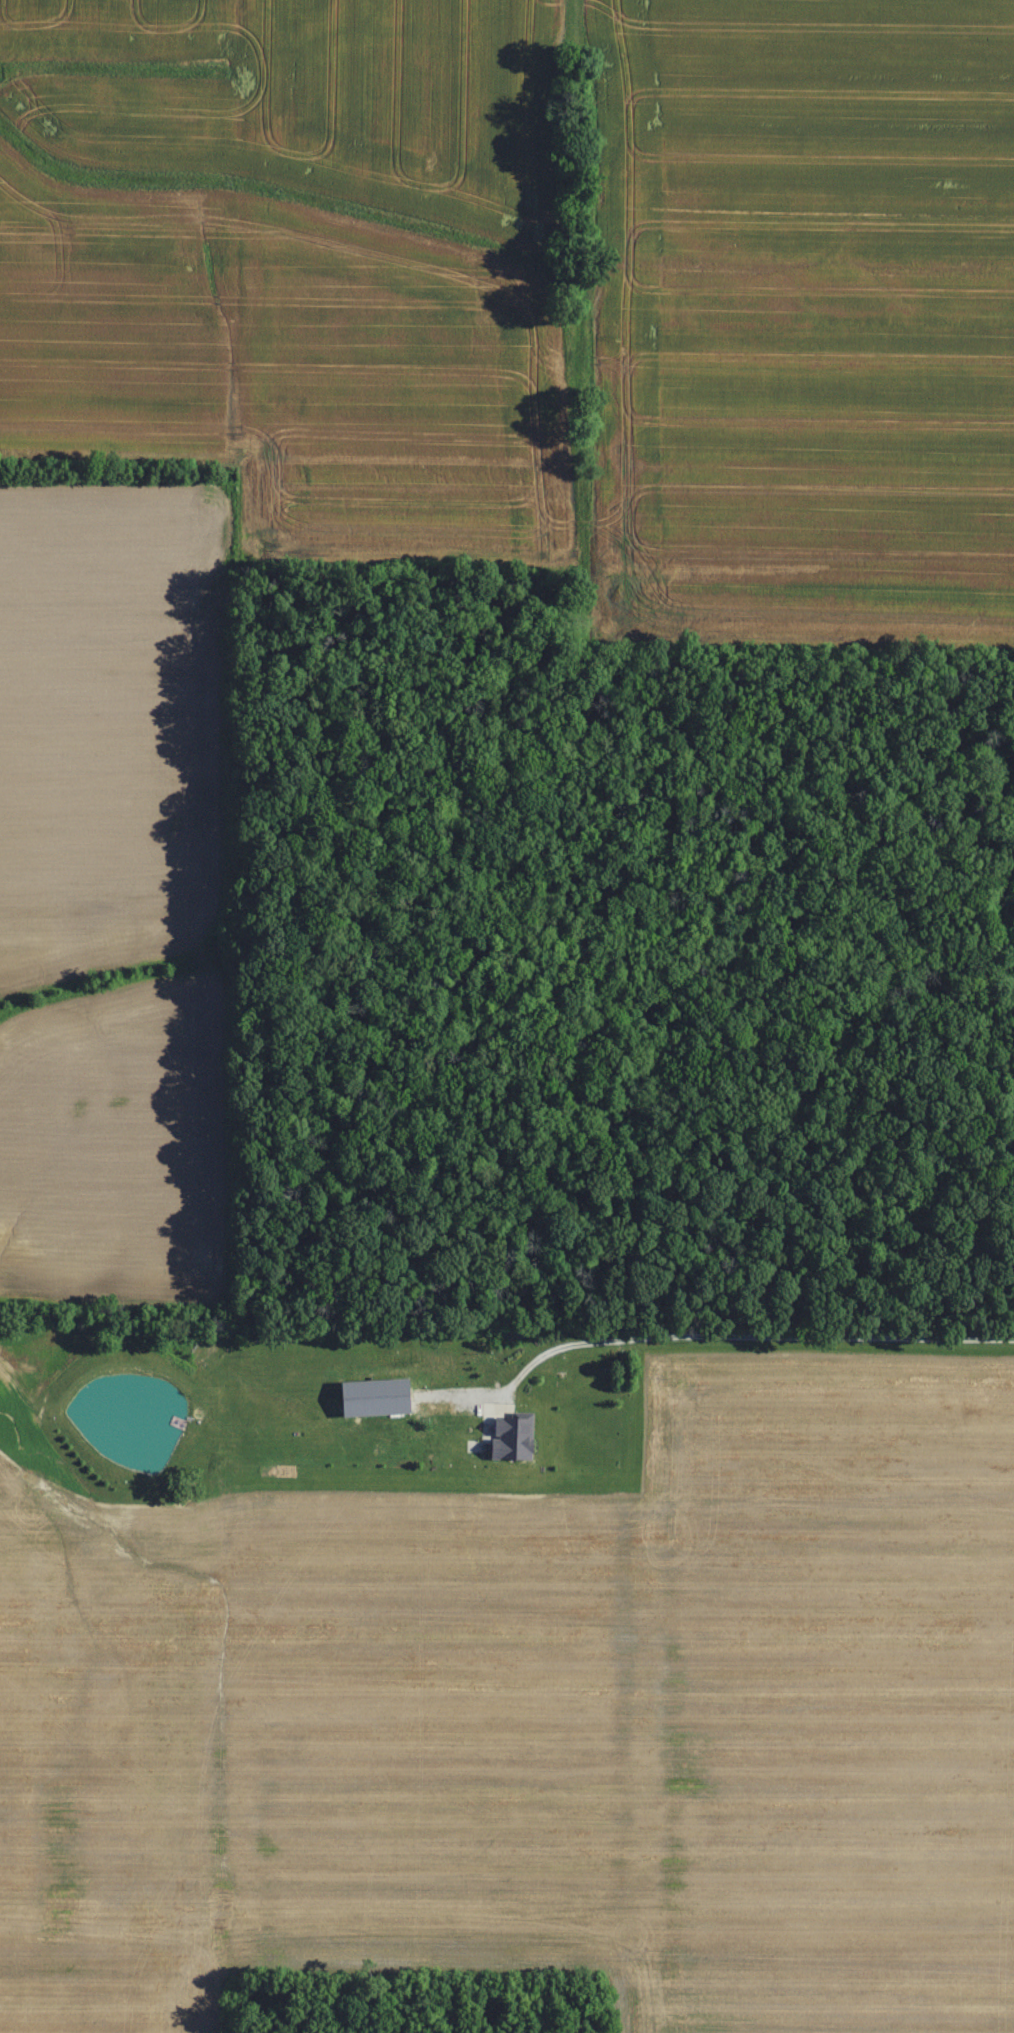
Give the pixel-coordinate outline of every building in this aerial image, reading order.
[(343,1381),(345,1415),(419,1413),(418,1378),(343,1381)] [(497,1416),(497,1458),(537,1458),(537,1416),(497,1416)]
